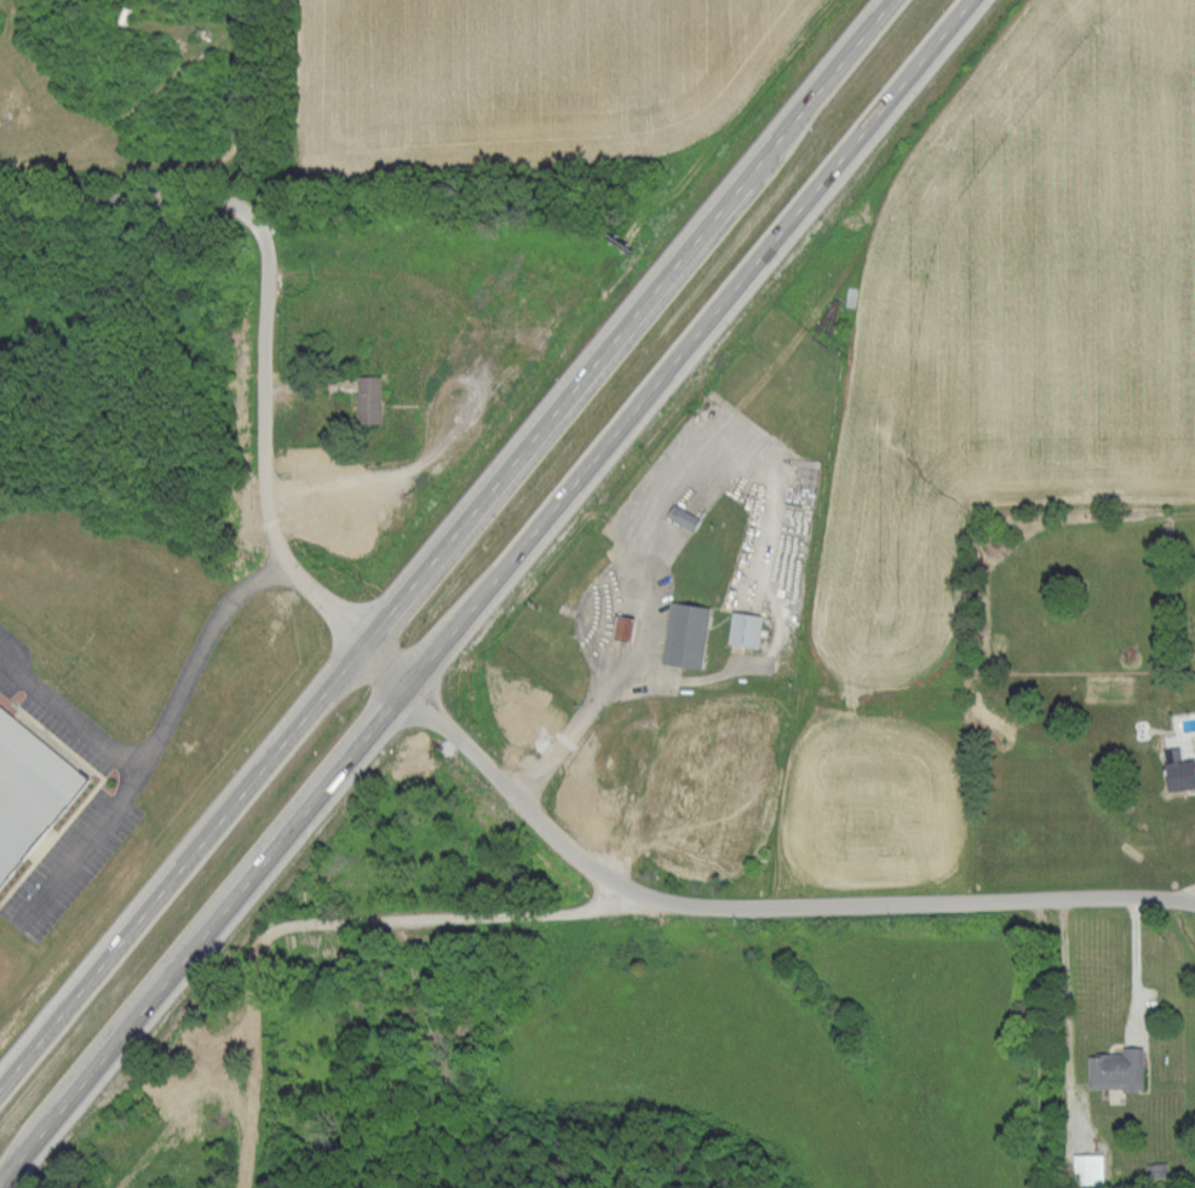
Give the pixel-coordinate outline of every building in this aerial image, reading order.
[(359,374),(358,421),(383,422),(384,375),(359,374)] [(712,605),(670,599),(661,661),(703,668),(712,605)] [(728,644),(760,646),(763,613),(732,610),(728,644)] [(90,772),(0,706),(0,895),(90,772)] [(1167,761),(1168,787),(1194,786),(1194,760),(1167,761)] [(1145,1088),(1144,1046),(1121,1046),(1121,1054),(1088,1054),(1088,1089),(1145,1088)] [(1106,1153),(1077,1154),(1077,1184),(1107,1183),(1106,1153)]
